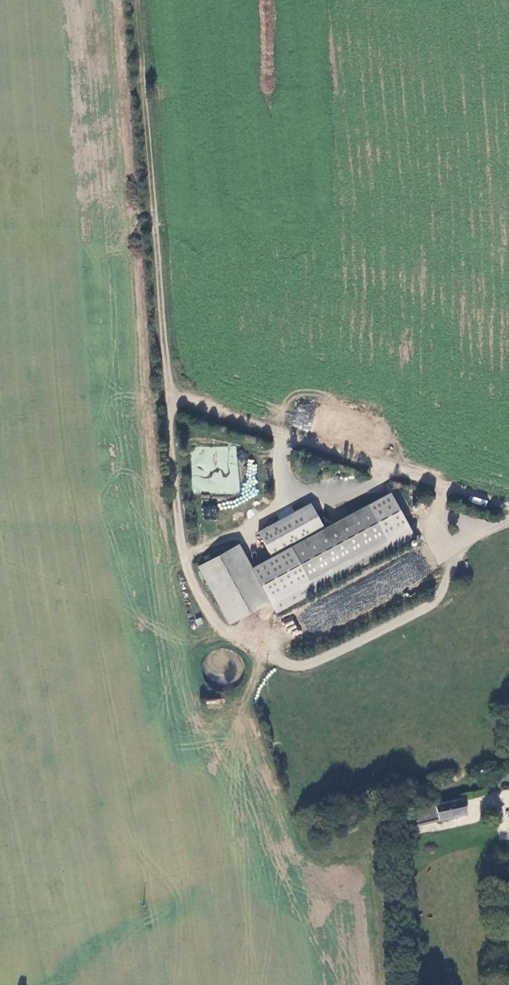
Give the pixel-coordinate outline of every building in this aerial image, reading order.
[(304,428),(311,409),(300,405),(293,424),(304,428)] [(195,447),(194,475),(209,475),(210,471),(228,471),(228,465),(236,465),(236,448),(195,447)] [(415,537),(391,493),(325,528),(312,503),(259,532),(273,557),(253,568),(271,601),(276,612),(415,537)] [(217,519),(217,505),(203,506),(203,520),(217,519)] [(230,623),(271,601),(253,568),(240,544),(199,566),(230,623)] [(290,616),(282,620),(291,636),(299,632),(290,616)] [(207,708),(221,707),(220,698),(206,700),(207,708)] [(500,790),(500,807),(508,807),(508,789),(500,790)] [(463,800),(436,806),(438,820),(466,815),(463,800)]
